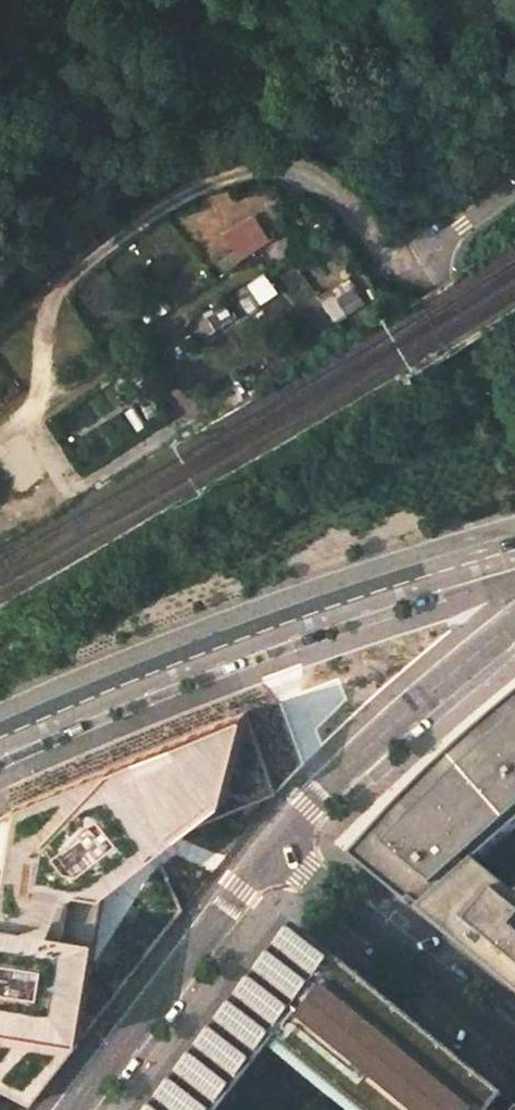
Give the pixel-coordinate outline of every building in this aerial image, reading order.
[(335,291),(348,311),(363,302),(351,281),(335,291)] [(276,731),(336,701),(322,672),(261,702),(276,731)] [(43,1086),(104,882),(226,797),(246,683),(16,784),(0,872),(0,1068),(43,1086)] [(374,686),(288,752),(307,777),(393,711),(374,686)] [(514,832),(514,703),(450,760),(403,806),(353,860),(514,993),(514,895),(478,864),(514,832)] [(277,1041),(360,1109),(500,1109),(508,1100),(298,927),(157,1109),(223,1109),(277,1041)]
